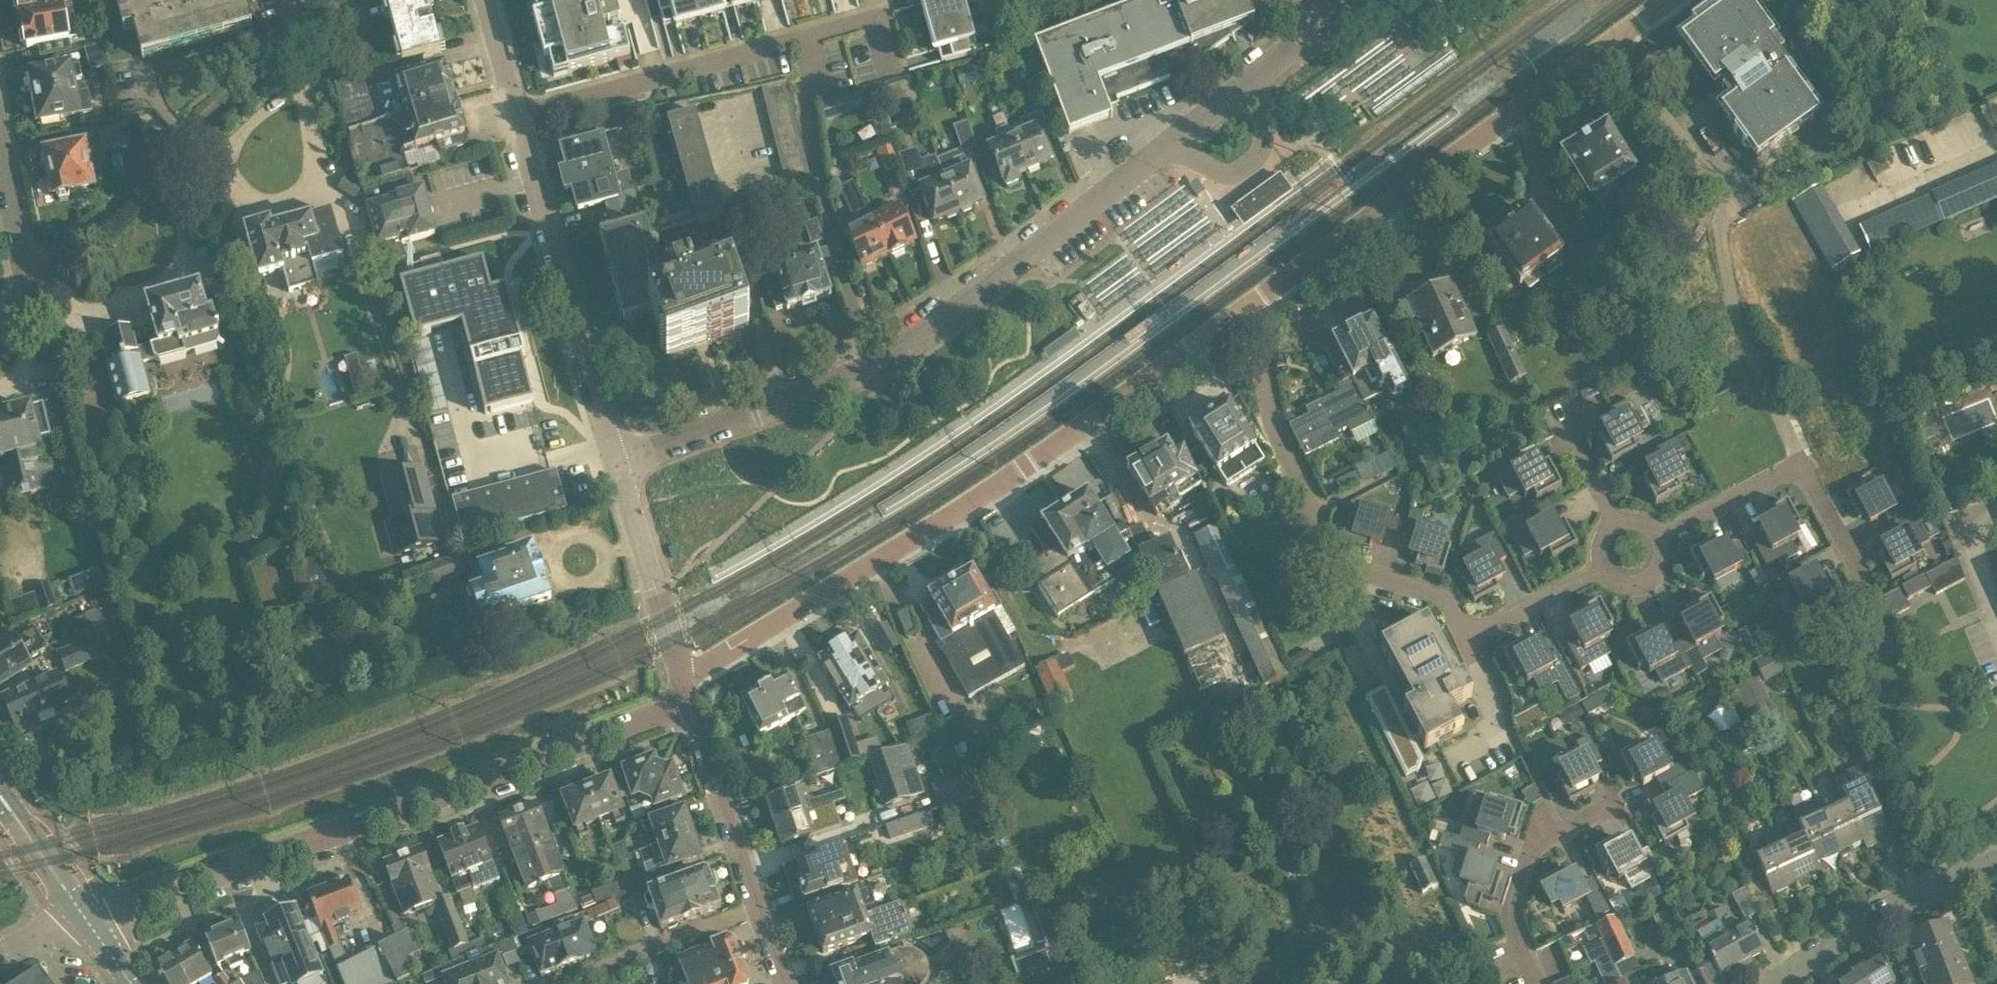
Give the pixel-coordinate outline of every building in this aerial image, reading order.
[(14,1),(15,11),(16,11),(19,12),(19,13),(63,5),(71,3),(71,0),(15,0),(14,1)] [(119,17),(123,32),(134,29),(141,55),(251,25),(244,0),(182,0),(119,17)] [(430,19),(432,18),(431,17),(426,0),(393,0),(385,2),(402,64),(421,59),(441,53),(441,52),(440,52),(434,28),(434,27),(432,27),(430,19)] [(625,16),(621,0),(539,0),(557,68),(620,50),(612,19),(625,16)] [(694,0),(656,0),(663,26),(675,23),(676,26),(689,23),(688,19),(699,16),(694,0)] [(731,0),(694,0),(699,16),(710,13),(711,17),(724,13),(723,10),(733,7),(731,0)] [(922,4),(925,17),(928,16),(931,27),(968,17),(963,0),(924,0),(925,3),(922,4)] [(1175,5),(1175,6),(1160,11),(1156,0),(1141,0),(1079,24),(1078,24),(1033,41),(1069,134),(1071,133),(1070,132),(1110,117),(1110,118),(1112,117),(1106,101),(1115,97),(1116,99),(1168,79),(1169,80),(1252,22),(1253,22),(1245,0),(1188,0),(1175,5)] [(1720,109),(1735,130),(1733,131),(1744,147),(1746,145),(1756,159),(1818,114),(1784,69),(1787,66),(1768,40),(1772,37),(1745,0),(1720,0),(1713,5),(1713,4),(1712,5),(1712,6),(1690,22),(1692,24),(1677,35),(1705,74),(1706,74),(1713,84),(1717,81),(1723,89),(1721,91),(1729,102),(1720,109)] [(1776,2),(1793,27),(1804,19),(1792,0),(1780,0),(1776,2)] [(66,26),(63,5),(19,13),(19,14),(20,14),(23,32),(22,32),(20,35),(19,35),(21,45),(25,47),(25,48),(37,46),(68,40),(80,39),(77,24),(66,26)] [(968,17),(931,27),(934,38),(931,39),(934,52),(938,51),(941,63),(978,53),(968,17)] [(68,40),(37,46),(40,58),(70,52),(68,40)] [(90,70),(111,65),(105,43),(84,47),(90,70)] [(70,65),(30,72),(40,122),(79,115),(79,113),(88,112),(85,94),(89,93),(86,77),(83,78),(80,64),(70,66),(70,65)] [(454,106),(450,91),(452,91),(445,67),(395,81),(395,82),(367,90),(362,76),(333,84),(349,138),(407,120),(454,106)] [(1026,84),(1030,94),(1029,94),(1035,108),(1044,105),(1038,90),(1034,81),(1026,84)] [(765,99),(789,93),(786,82),(771,86),(762,88),(765,99)] [(888,109),(903,104),(901,98),(913,94),(908,82),(882,90),(888,109)] [(792,105),(789,93),(765,99),(768,110),(792,105)] [(883,116),(877,95),(822,111),(829,132),(883,116)] [(141,101),(120,107),(123,118),(144,113),(141,101)] [(666,119),(694,113),(691,102),(663,108),(666,119)] [(795,116),(792,105),(768,110),(771,122),(775,121),(795,116)] [(1025,171),(1012,138),(997,105),(989,108),(993,118),(991,119),(997,132),(993,134),(997,144),(988,148),(1002,182),(1003,181),(1006,186),(1018,181),(1016,175),(1025,171)] [(456,111),(454,106),(407,120),(417,156),(422,159),(432,156),(435,151),(439,154),(462,147),(465,141),(464,135),(465,134),(457,110),(456,111)] [(694,113),(666,119),(683,177),(684,181),(686,190),(693,214),(681,218),(648,227),(651,237),(696,224),(696,225),(724,217),(695,113),(694,113)] [(1026,133),(1012,138),(1025,171),(1049,162),(1038,135),(1048,131),(1041,114),(1021,122),(1026,133)] [(798,127),(795,116),(775,121),(771,122),(774,133),(798,127)] [(593,122),(596,133),(617,129),(615,117),(593,122)] [(953,127),(961,150),(962,153),(976,149),(967,122),(953,127)] [(893,141),(888,125),(874,128),(878,145),(893,141)] [(1574,178),(1620,149),(1605,126),(1560,154),(1574,178)] [(800,138),(798,127),(774,133),(776,144),(800,138)] [(642,152),(655,148),(651,136),(639,139),(642,152)] [(572,189),(627,175),(627,173),(612,177),(602,138),(560,149),(566,170),(560,172),(565,191),(572,189)] [(800,138),(776,144),(779,155),(803,150),(800,138)] [(55,195),(59,199),(68,197),(69,192),(72,192),(72,190),(93,186),(92,179),(102,177),(99,161),(105,160),(102,144),(85,147),(85,143),(44,151),(45,157),(43,160),(44,167),(47,169),(52,195),(55,195)] [(886,158),(888,165),(899,162),(895,146),(878,151),(880,160),(886,158)] [(664,181),(655,148),(642,152),(652,185),(664,181)] [(1634,173),(1620,149),(1574,178),(1589,201),(1591,200),(1596,208),(1619,193),(1621,196),(1641,184),(1634,173)] [(806,161),(803,150),(779,155),(782,167),(806,161)] [(952,154),(936,161),(958,211),(961,210),(964,212),(971,210),(972,206),(983,201),(969,168),(963,156),(954,159),(952,154)] [(806,161),(782,167),(785,178),(809,172),(806,161)] [(958,211),(936,161),(920,165),(920,166),(913,168),(915,174),(921,188),(920,188),(934,221),(945,217),(948,219),(956,216),(956,212),(958,211)] [(368,169),(366,163),(357,166),(359,172),(368,169)] [(375,165),(377,176),(399,173),(398,163),(375,165)] [(1877,219),(1887,243),(1996,196),(1996,191),(1988,171),(1877,219)] [(809,172),(785,178),(788,189),(812,183),(809,172)] [(1279,174),(1260,188),(1230,210),(1237,220),(1287,184),(1279,174)] [(627,175),(572,189),(578,210),(609,201),(611,209),(607,209),(611,224),(625,221),(623,213),(637,210),(627,175)] [(361,189),(365,206),(377,247),(400,240),(401,244),(434,235),(422,191),(411,194),(407,176),(361,189)] [(361,190),(344,180),(337,189),(355,200),(361,190)] [(654,193),(666,189),(664,181),(652,185),(654,193)] [(872,222),(875,221),(855,181),(838,190),(857,229),(846,235),(855,253),(852,257),(856,265),(861,265),(862,268),(888,255),(872,222)] [(1859,254),(1819,184),(1791,201),(1831,270),(1859,254)] [(681,218),(693,214),(686,190),(674,194),(681,218)] [(898,210),(875,221),(872,222),(888,255),(889,257),(906,249),(905,247),(914,242),(898,210)] [(270,222),(245,230),(249,245),(249,246),(254,262),(259,278),(282,271),(289,293),(319,285),(313,266),(343,257),(330,212),(310,218),(310,217),(271,228),(270,222)] [(1557,258),(1561,256),(1529,212),(1488,243),(1519,286),(1523,283),(1528,290),(1538,282),(1533,276),(1543,269),(1548,276),(1562,265),(1557,258)] [(824,244),(817,222),(805,226),(811,247),(824,244)] [(749,326),(731,278),(735,277),(731,266),(672,287),(671,283),(662,286),(648,238),(651,237),(648,227),(645,228),(645,225),(600,238),(624,322),(650,315),(666,356),(701,343),(749,326)] [(827,249),(817,252),(772,266),(775,275),(766,278),(776,310),(786,307),(786,309),(831,296),(822,269),(832,266),(827,249)] [(442,268),(439,256),(420,261),(423,273),(442,268)] [(506,288),(491,292),(483,261),(400,282),(413,333),(429,328),(427,321),(446,316),(448,323),(466,318),(482,376),(481,377),(491,413),(533,402),(522,361),(525,360),(506,288)] [(1399,306),(1408,325),(1416,321),(1433,357),(1476,337),(1450,281),(1407,301),(1408,302),(1399,306)] [(135,358),(153,353),(154,359),(158,361),(186,353),(216,345),(219,340),(217,334),(218,333),(211,311),(207,298),(203,299),(199,284),(146,300),(158,343),(150,345),(150,346),(137,349),(131,326),(105,333),(112,357),(106,359),(118,402),(146,395),(135,358)] [(1095,315),(1086,303),(1078,309),(1086,321),(1095,315)] [(1353,380),(1364,402),(1381,394),(1380,392),(1386,389),(1410,437),(1432,426),(1414,390),(1409,393),(1372,319),(1331,339),(1332,341),(1323,346),(1342,382),(1343,385),(1353,380)] [(1486,335),(1508,384),(1526,377),(1503,328),(1486,335)] [(356,350),(339,354),(347,392),(364,389),(356,350)] [(96,406),(111,402),(102,369),(87,373),(96,406)] [(1343,385),(1342,382),(1336,385),(1339,392),(1318,402),(1334,434),(1347,428),(1350,434),(1374,422),(1364,402),(1353,380),(1343,385)] [(1580,395),(1584,402),(1598,395),(1595,388),(1580,395)] [(1238,398),(1189,428),(1223,481),(1243,469),(1237,459),(1255,447),(1240,423),(1250,417),(1238,398)] [(1636,451),(1632,444),(1640,440),(1637,434),(1649,427),(1639,408),(1636,410),(1630,399),(1610,410),(1616,420),(1601,428),(1605,435),(1598,439),(1603,450),(1598,453),(1605,466),(1610,463),(1611,465),(1636,451)] [(1304,457),(1325,447),(1322,441),(1334,434),(1318,402),(1305,409),(1308,415),(1288,425),(1304,457)] [(4,500),(50,489),(38,439),(49,437),(41,407),(30,409),(30,407),(0,414),(0,485),(4,500)] [(1919,443),(1934,437),(1924,413),(1910,418),(1919,443)] [(109,418),(84,425),(94,460),(119,453),(109,418)] [(1433,427),(1410,438),(1435,494),(1458,483),(1446,456),(1433,427)] [(462,437),(436,444),(445,478),(470,471),(462,437)] [(1681,492),(1677,484),(1684,480),(1671,457),(1684,450),(1678,438),(1653,451),(1659,462),(1646,469),(1650,476),(1642,480),(1656,505),(1681,492)] [(1149,455),(1177,500),(1201,486),(1184,447),(1172,454),(1166,444),(1149,455)] [(1369,460),(1377,476),(1392,468),(1394,461),(1388,451),(1369,460)] [(1177,500),(1149,455),(1126,468),(1149,506),(1150,506),(1156,516),(1162,512),(1163,514),(1179,505),(1177,500)] [(1900,472),(1913,466),(1907,455),(1895,462),(1900,472)] [(1561,487),(1548,462),(1540,466),(1536,459),(1522,467),(1516,456),(1493,468),(1509,498),(1521,491),(1525,497),(1532,493),(1536,501),(1561,487)] [(457,541),(438,471),(399,481),(410,521),(402,523),(410,554),(457,541)] [(556,471),(451,500),(462,540),(493,530),(567,511),(556,471)] [(1355,473),(1336,482),(1342,493),(1360,484),(1355,473)] [(1900,519),(1881,484),(1874,488),(1870,480),(1845,494),(1858,519),(1866,515),(1870,522),(1884,514),(1890,525),(1900,519)] [(1111,532),(1087,494),(1042,522),(1043,524),(1032,531),(1047,556),(1045,557),(1044,555),(1029,568),(1040,581),(1042,584),(1037,587),(1057,618),(1113,583),(1107,572),(1137,553),(1124,524),(1111,532)] [(1206,497),(1195,504),(1202,516),(1212,511),(1206,497)] [(1798,555),(1795,550),(1791,542),(1797,539),(1793,531),(1800,527),(1787,502),(1762,516),(1766,523),(1758,527),(1765,540),(1755,546),(1766,566),(1776,561),(1779,565),(1798,555)] [(1350,515),(1342,542),(1369,551),(1371,542),(1380,545),(1384,529),(1396,533),(1399,521),(1360,509),(1358,518),(1350,515)] [(1442,572),(1451,545),(1443,543),(1445,535),(1419,527),(1423,513),(1411,509),(1402,536),(1414,539),(1410,554),(1418,556),(1415,564),(1426,567),(1424,573),(1439,578),(1441,572),(1442,572)] [(1916,549),(1929,542),(1913,513),(1900,519),(1890,525),(1889,526),(1894,536),(1881,543),(1885,551),(1878,555),(1891,580),(1916,566),(1912,559),(1919,555),(1916,549)] [(1576,547),(1563,522),(1556,526),(1552,519),(1539,526),(1533,515),(1508,528),(1524,558),(1537,551),(1540,557),(1547,553),(1551,560),(1576,547)] [(1222,639),(1195,579),(1186,583),(1168,541),(1154,547),(1140,524),(1128,530),(1184,656),(1222,639)] [(1347,526),(1338,524),(1336,533),(1344,536),(1347,526)] [(1220,528),(1196,539),(1263,688),(1288,676),(1220,528)] [(1502,577),(1495,564),(1506,559),(1493,534),(1463,549),(1470,562),(1464,565),(1468,573),(1460,577),(1474,602),(1499,589),(1495,581),(1502,577)] [(1713,583),(1749,564),(1743,553),(1733,559),(1725,545),(1717,548),(1713,541),(1689,554),(1702,579),(1709,575),(1713,583)] [(508,555),(509,558),(479,568),(485,587),(466,594),(469,602),(465,603),(473,625),(483,622),(487,634),(514,625),(509,613),(551,598),(533,546),(508,555)] [(460,553),(420,568),(401,575),(409,597),(468,575),(460,553)] [(1936,595),(1943,591),(1965,580),(1957,558),(1925,575),(1936,595)] [(65,576),(72,594),(103,582),(97,564),(65,576)] [(1831,584),(1825,574),(1818,578),(1814,571),(1801,578),(1795,567),(1770,580),(1777,592),(1789,585),(1802,609),(1810,605),(1814,612),(1839,599),(1838,597),(1843,594),(1836,581),(1831,584)] [(1766,583),(1760,570),(1759,569),(1750,573),(1757,588),(1766,583)] [(993,612),(1000,608),(992,594),(987,597),(972,571),(929,596),(930,598),(919,605),(944,648),(941,650),(969,699),(1024,667),(993,612)] [(1908,600),(1928,589),(1921,576),(1901,587),(1908,600)] [(34,594),(41,613),(58,607),(50,585),(33,592),(34,594)] [(92,596),(97,609),(118,600),(112,587),(92,596)] [(1888,620),(1895,617),(1910,609),(1899,588),(1877,599),(1888,620)] [(1685,612),(1689,619),(1681,624),(1689,638),(1679,643),(1684,654),(1695,648),(1702,661),(1721,651),(1714,638),(1720,635),(1716,627),(1723,623),(1710,599),(1708,599),(1705,594),(1692,601),(1695,607),(1685,612)] [(1612,627),(1599,602),(1597,603),(1594,598),(1581,605),(1584,610),(1574,616),(1578,623),(1571,627),(1578,640),(1567,646),(1580,670),(1610,654),(1603,642),(1609,638),(1605,631),(1612,627)] [(106,608),(111,620),(121,616),(117,603),(106,608)] [(918,632),(910,611),(897,616),(906,638),(918,632)] [(1458,680),(1426,621),(1379,647),(1411,706),(1403,710),(1424,749),(1461,730),(1450,709),(1471,697),(1461,679),(1458,680)] [(872,632),(885,654),(900,645),(887,623),(872,632)] [(41,638),(35,628),(16,642),(11,636),(0,643),(0,664),(41,638)] [(1684,654),(1679,643),(1668,648),(1661,635),(1654,639),(1650,632),(1625,645),(1638,670),(1645,666),(1649,673),(1655,670),(1662,683),(1692,668),(1685,655),(1684,654)] [(849,709),(875,693),(888,685),(857,635),(845,642),(844,641),(829,650),(830,652),(818,659),(849,709)] [(1783,644),(1778,635),(1769,640),(1774,649),(1783,644)] [(57,652),(65,671),(65,672),(104,656),(95,636),(57,652)] [(0,664),(0,686),(31,666),(28,661),(48,648),(41,638),(0,664)] [(1527,682),(1533,679),(1539,692),(1558,682),(1558,681),(1569,675),(1557,653),(1546,658),(1538,644),(1531,648),(1527,641),(1517,646),(1514,641),(1501,648),(1504,653),(1502,654),(1515,679),(1523,675),(1527,682)] [(1295,672),(1314,662),(1308,651),(1289,661),(1295,672)] [(1773,651),(1754,661),(1764,681),(1783,671),(1773,651)] [(1068,654),(1035,670),(1051,705),(1072,694),(1062,672),(1074,666),(1068,654)] [(116,675),(125,672),(120,658),(106,663),(109,671),(116,675)] [(69,701),(57,675),(3,699),(14,725),(19,738),(43,727),(37,715),(69,701)] [(1772,685),(1782,695),(1791,686),(1781,676),(1772,685)] [(800,731),(811,725),(787,677),(740,700),(759,737),(795,720),(800,731)] [(1770,702),(1758,677),(1750,681),(1749,685),(1759,707),(1770,702)] [(1587,718),(1596,713),(1590,701),(1581,706),(1587,718)] [(1731,702),(1708,710),(1714,730),(1737,723),(1731,702)] [(1537,703),(1511,713),(1516,728),(1543,718),(1537,703)] [(1576,704),(1566,710),(1574,724),(1583,719),(1576,704)] [(1015,719),(1020,729),(1034,722),(1037,729),(1042,727),(1034,710),(1015,719)] [(857,744),(849,719),(829,725),(841,764),(861,758),(857,744)] [(1741,752),(1760,743),(1750,721),(1731,730),(1741,752)] [(1703,723),(1691,728),(1698,741),(1709,735),(1703,723)] [(1632,730),(1609,744),(1621,767),(1629,764),(1634,770),(1646,763),(1651,773),(1662,767),(1644,733),(1636,737),(1632,730)] [(829,731),(827,732),(804,739),(816,777),(841,768),(829,731)] [(1569,805),(1594,792),(1590,785),(1597,781),(1591,768),(1601,762),(1588,737),(1576,743),(1583,756),(1559,769),(1563,776),(1556,780),(1569,805)] [(906,745),(877,755),(868,758),(884,806),(911,797),(910,794),(920,790),(916,776),(915,765),(922,762),(915,742),(906,745)] [(646,797),(660,767),(655,765),(653,758),(624,770),(633,796),(639,794),(646,797)] [(660,767),(646,797),(653,800),(655,807),(681,797),(671,767),(665,769),(660,767)] [(1887,829),(1859,768),(1834,779),(1839,790),(1867,849),(1868,849),(1867,849),(1872,847),(1873,842),(1871,836),(1887,829)] [(1694,773),(1661,790),(1667,800),(1654,807),(1658,814),(1651,818),(1656,828),(1652,830),(1659,843),(1663,842),(1664,843),(1689,830),(1685,823),(1692,819),(1683,802),(1703,792),(1694,773)] [(932,791),(938,809),(946,806),(981,795),(975,777),(969,779),(932,791)] [(586,788),(598,819),(611,814),(615,824),(625,820),(608,779),(586,788)] [(773,823),(830,805),(844,800),(842,792),(814,801),(806,797),(803,787),(765,800),(773,823)] [(598,819),(586,788),(563,797),(579,837),(588,834),(584,824),(598,819)] [(1867,849),(1839,790),(1827,796),(1834,810),(1823,815),(1822,816),(1839,851),(1842,857),(1850,853),(1848,847),(1862,840),(1866,850),(1867,849)] [(1514,836),(1522,809),(1496,800),(1493,808),(1485,806),(1483,812),(1469,808),(1459,839),(1479,846),(1486,848),(1489,837),(1503,841),(1506,833),(1514,836)] [(1839,851),(1822,816),(1823,815),(1816,801),(1792,812),(1797,821),(1796,822),(1819,871),(1824,869),(1827,863),(1824,858),(1839,851)] [(523,845),(549,835),(537,803),(498,818),(512,854),(524,850),(523,845)] [(645,817),(640,805),(629,810),(634,821),(645,817)] [(830,805),(773,823),(781,847),(813,836),(813,835),(826,831),(823,821),(834,817),(830,805)] [(659,844),(691,833),(683,810),(641,825),(644,834),(655,830),(659,844)] [(935,826),(930,810),(885,825),(889,841),(935,826)] [(550,825),(553,833),(565,829),(562,821),(550,825)] [(1819,871),(1796,822),(1786,827),(1790,836),(1779,842),(1774,832),(1773,833),(1796,883),(1800,891),(1808,887),(1804,879),(1820,872),(1819,871)] [(499,880),(479,827),(453,837),(467,873),(468,873),(470,877),(466,879),(470,889),(473,888),(474,889),(499,880)] [(659,844),(651,847),(656,861),(643,865),(646,875),(699,857),(691,833),(659,844)] [(1796,883),(1773,833),(1761,838),(1766,848),(1753,854),(1771,894),(1796,883)] [(995,847),(1001,849),(1009,846),(1004,834),(992,839),(995,847)] [(1442,834),(1438,847),(1457,853),(1451,872),(1462,876),(1460,882),(1468,885),(1464,900),(1462,905),(1466,906),(1478,910),(1482,898),(1493,901),(1494,899),(1498,901),(1503,886),(1498,885),(1502,874),(1494,871),(1496,863),(1476,857),(1479,846),(1459,839),(1442,834)] [(524,850),(512,854),(518,871),(557,855),(549,835),(523,845),(524,850)] [(467,873),(453,837),(437,843),(457,894),(470,889),(466,879),(470,877),(468,873),(467,873)] [(1618,838),(1593,852),(1606,877),(1614,873),(1618,880),(1624,877),(1631,890),(1650,880),(1647,875),(1658,869),(1647,849),(1636,854),(1629,842),(1622,846),(1618,838)] [(613,860),(624,841),(609,847),(613,860)] [(629,855),(624,841),(613,860),(629,855)] [(804,901),(843,888),(839,876),(846,873),(844,864),(853,861),(848,846),(787,866),(793,884),(798,883),(804,901)] [(1658,869),(1675,860),(1667,846),(1650,855),(1658,869)] [(468,944),(468,943),(450,896),(441,900),(421,848),(383,863),(403,915),(435,903),(453,950),(468,944)] [(1004,867),(1014,863),(1008,849),(998,853),(1004,867)] [(557,855),(518,871),(526,890),(548,882),(554,896),(557,905),(537,912),(541,923),(578,909),(576,905),(557,855)] [(1408,866),(1422,894),(1437,887),(1424,858),(1408,866)] [(1551,906),(1559,902),(1562,910),(1585,898),(1597,919),(1609,912),(1591,878),(1581,884),(1574,872),(1567,875),(1563,868),(1538,881),(1551,906)] [(703,871),(677,881),(691,918),(720,907),(713,888),(717,886),(719,883),(716,873),(712,871),(708,873),(703,871)] [(815,932),(863,915),(860,907),(871,903),(868,895),(892,887),(887,872),(847,886),(850,896),(807,911),(815,932)] [(338,971),(343,983),(400,983),(417,975),(409,961),(397,938),(349,964),(341,944),(339,945),(332,926),(350,919),(348,914),(360,909),(347,878),(307,894),(322,932),(329,951),(338,971)] [(691,918),(677,881),(647,892),(648,894),(644,899),(647,908),(654,909),(661,929),(664,928),(669,930),(676,927),(678,923),(691,918)] [(608,886),(612,899),(621,895),(617,883),(608,886)] [(612,899),(608,886),(591,893),(593,898),(596,905),(612,899)] [(1745,920),(1746,919),(1757,913),(1744,888),(1731,895),(1745,920)] [(1613,909),(1625,905),(1620,893),(1608,897),(1613,909)] [(1028,899),(1033,911),(1045,907),(1040,894),(1028,899)] [(596,905),(593,898),(576,905),(578,909),(579,912),(596,906),(595,905),(596,905)] [(613,900),(603,904),(608,914),(618,910),(613,900)] [(608,914),(603,904),(593,909),(597,919),(608,914)] [(822,954),(870,936),(875,950),(909,937),(897,905),(864,917),(863,915),(815,932),(822,954)] [(295,908),(264,920),(265,921),(254,926),(263,948),(266,947),(274,965),(270,966),(278,983),(290,983),(291,983),(321,983),(318,977),(323,976),(295,908)] [(1721,908),(1714,911),(1720,922),(1727,918),(1721,908)] [(526,942),(531,940),(520,911),(508,916),(515,937),(519,945),(520,945),(526,942)] [(1714,911),(1704,917),(1709,926),(1695,934),(1711,961),(1696,969),(1704,983),(1716,983),(1723,980),(1721,975),(1741,963),(1725,935),(1719,923),(1720,922),(1714,911)] [(526,917),(529,925),(533,926),(541,923),(537,912),(526,917)] [(1615,916),(1604,921),(1595,925),(1596,927),(1601,938),(1606,950),(1614,967),(1620,980),(1630,976),(1640,971),(1635,957),(1615,916)] [(583,920),(555,931),(568,965),(597,954),(583,920)] [(205,936),(218,967),(228,963),(231,970),(243,965),(239,958),(250,953),(237,923),(205,936)] [(1725,935),(1741,963),(1763,951),(1748,923),(1725,935)] [(1923,933),(1943,983),(1971,983),(1947,923),(1923,933)] [(1984,928),(1991,952),(1996,950),(1996,926),(1996,924),(1984,928)] [(1601,938),(1596,927),(1584,932),(1589,943),(1601,938)] [(531,940),(526,942),(540,976),(568,965),(555,931),(531,940)] [(1046,945),(1010,959),(1016,974),(1063,956),(1054,931),(1042,935),(1046,945)] [(321,954),(329,951),(322,932),(307,938),(310,945),(316,942),(321,954)] [(406,933),(397,938),(409,961),(420,954),(408,932),(406,933)] [(1923,933),(1905,940),(1923,983),(1943,983),(1923,933)] [(486,947),(472,953),(472,954),(476,962),(469,965),(477,983),(510,983),(499,956),(501,955),(506,967),(517,963),(513,952),(521,949),(520,945),(519,945),(515,937),(498,944),(498,942),(486,947)] [(1572,937),(1559,942),(1564,954),(1577,949),(1572,937)] [(486,947),(483,938),(468,944),(472,953),(486,947)] [(740,963),(732,942),(727,940),(677,960),(682,972),(669,977),(671,983),(687,983),(740,963)] [(173,953),(191,983),(200,983),(212,977),(191,942),(173,953)] [(453,950),(449,952),(454,962),(472,954),(472,953),(468,944),(453,950)] [(920,982),(924,975),(924,967),(922,960),(916,955),(909,952),(901,953),(900,949),(831,974),(833,980),(823,983),(824,983),(916,983),(920,982)] [(1614,967),(1606,950),(1592,956),(1604,983),(1622,983),(1620,980),(1614,967)] [(173,953),(156,963),(155,961),(149,964),(160,982),(164,980),(166,983),(191,983),(173,953)] [(472,954),(454,962),(438,969),(441,976),(444,983),(477,983),(469,965),(476,962),(472,954)] [(1876,958),(1855,972),(1863,983),(1892,983),(1876,958)] [(748,982),(740,963),(687,983),(747,983),(748,982)] [(235,983),(264,983),(263,983),(258,970),(240,981),(235,983)] [(224,972),(211,982),(213,983),(231,983),(224,972)] [(1855,972),(1838,982),(1839,983),(1863,983),(1855,972)] [(40,974),(26,983),(46,983),(40,974)] [(1666,983),(1690,983),(1686,974),(1666,983)]
